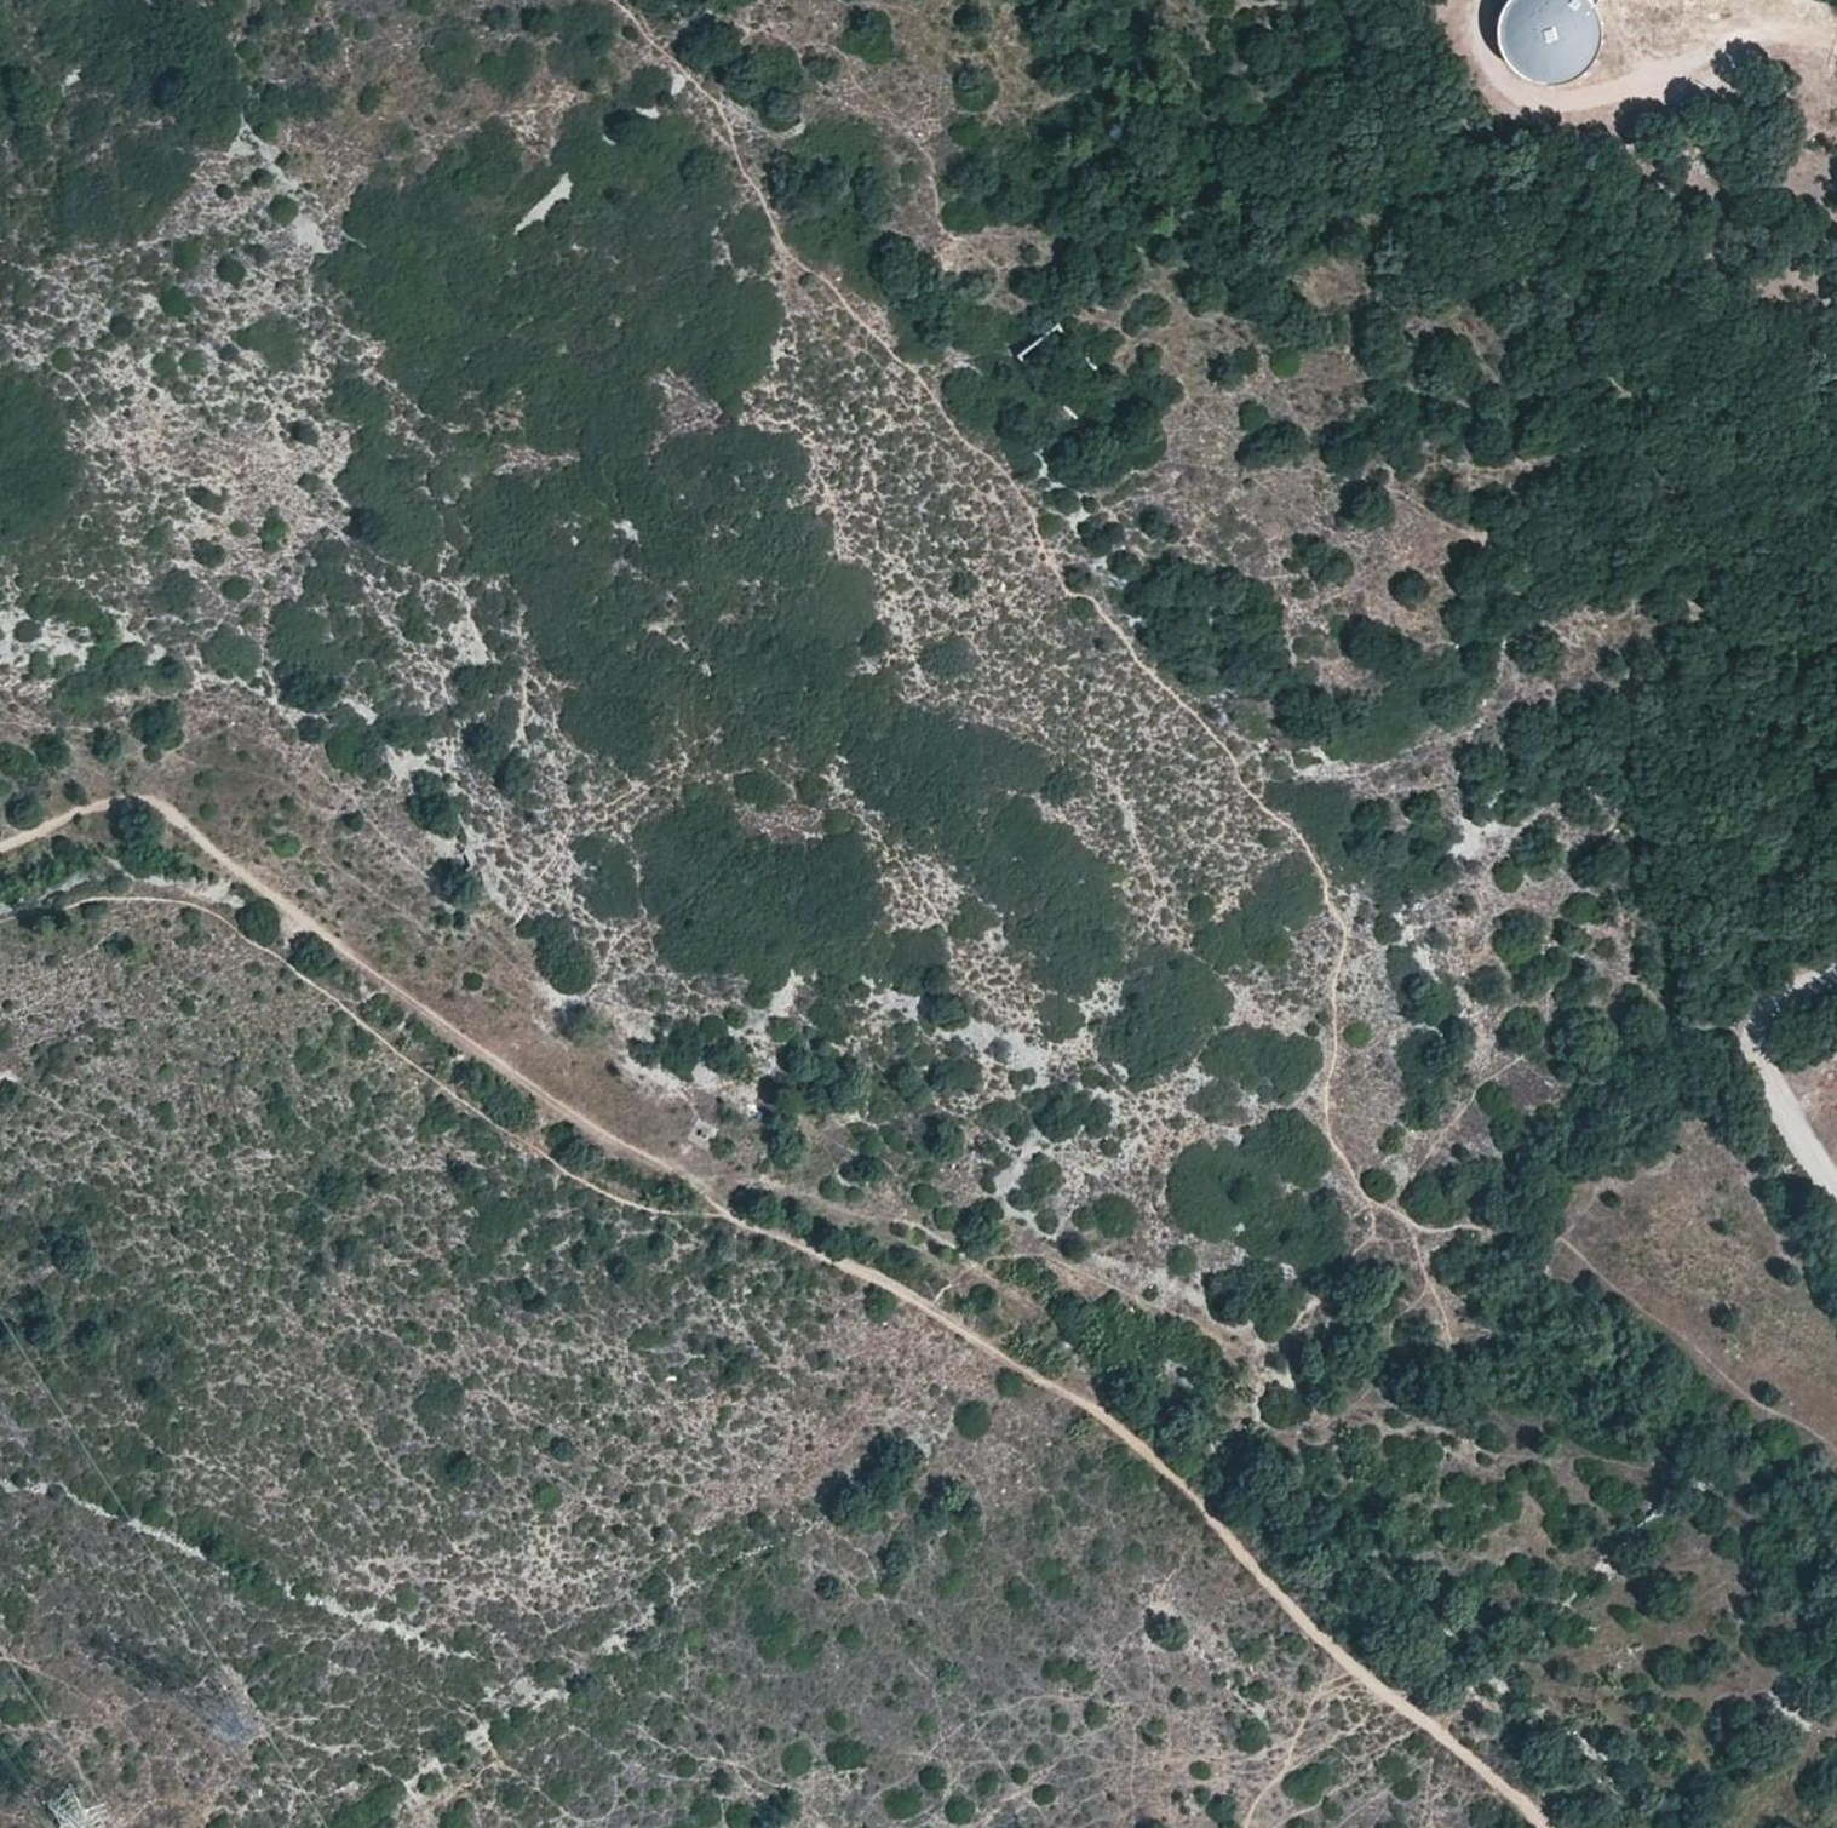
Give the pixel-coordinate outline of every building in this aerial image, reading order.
[(1499,3),(1495,23),(1498,41),(1504,53),(1513,63),(1528,72),(1543,75),(1566,72),(1580,64),(1593,49),(1599,32),(1599,12),(1594,0),(1501,0),(1499,3)]
